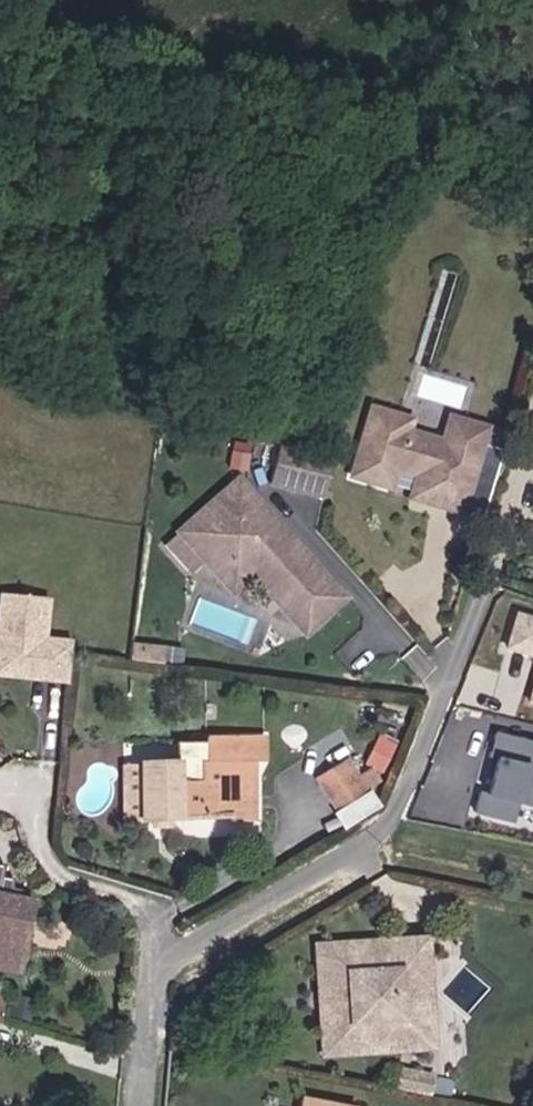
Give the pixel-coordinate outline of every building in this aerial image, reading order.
[(371,409),(351,478),(390,490),(396,470),(416,476),(411,493),(426,497),(424,504),(460,514),(471,478),(477,458),(481,445),(444,434),(441,443),(406,433),(410,421),(371,409)] [(448,418),(444,434),(481,445),(485,429),(448,418)] [(333,458),(278,445),(270,485),(323,497),(333,458)] [(232,483),(163,543),(189,572),(203,559),(262,563),(268,570),(268,594),(299,628),(308,629),(338,603),(338,592),(285,532),(277,531),(268,521),(268,512),(243,484),(232,483)] [(426,497),(411,493),(410,500),(424,504),(426,497)] [(262,563),(203,559),(231,591),(251,573),(268,594),(268,570),(262,563)] [(0,594),(0,635),(1,635),(0,647),(0,657),(10,670),(38,672),(37,679),(67,682),(71,642),(43,639),(47,599),(0,594)] [(517,615),(506,648),(532,656),(532,654),(532,620),(517,615)] [(129,659),(145,661),(147,646),(131,644),(129,659)] [(147,646),(145,661),(162,663),(164,648),(147,646)] [(37,679),(38,672),(10,670),(0,657),(0,675),(37,679)] [(493,732),(487,756),(498,759),(489,794),(478,792),(473,812),(511,821),(515,803),(532,807),(532,743),(493,732)] [(141,820),(231,817),(231,823),(245,822),(244,765),(263,765),(262,738),(205,739),(206,742),(176,743),(176,763),(140,763),(141,820)] [(141,820),(140,763),(119,764),(121,821),(141,820)] [(335,811),(365,791),(347,764),(318,784),(335,811)] [(367,794),(335,815),(344,829),(376,808),(367,794)] [(12,879),(0,878),(2,866),(0,866),(0,970),(21,974),(34,901),(9,897),(12,879)] [(431,1047),(430,1020),(427,1020),(424,967),(427,967),(425,939),(397,941),(397,943),(348,947),(347,944),(317,946),(319,974),(322,973),(325,1027),(322,1026),(324,1053),(354,1051),(354,1048),(404,1045),(404,1048),(431,1047)] [(429,1093),(432,1076),(400,1070),(397,1086),(429,1093)]
